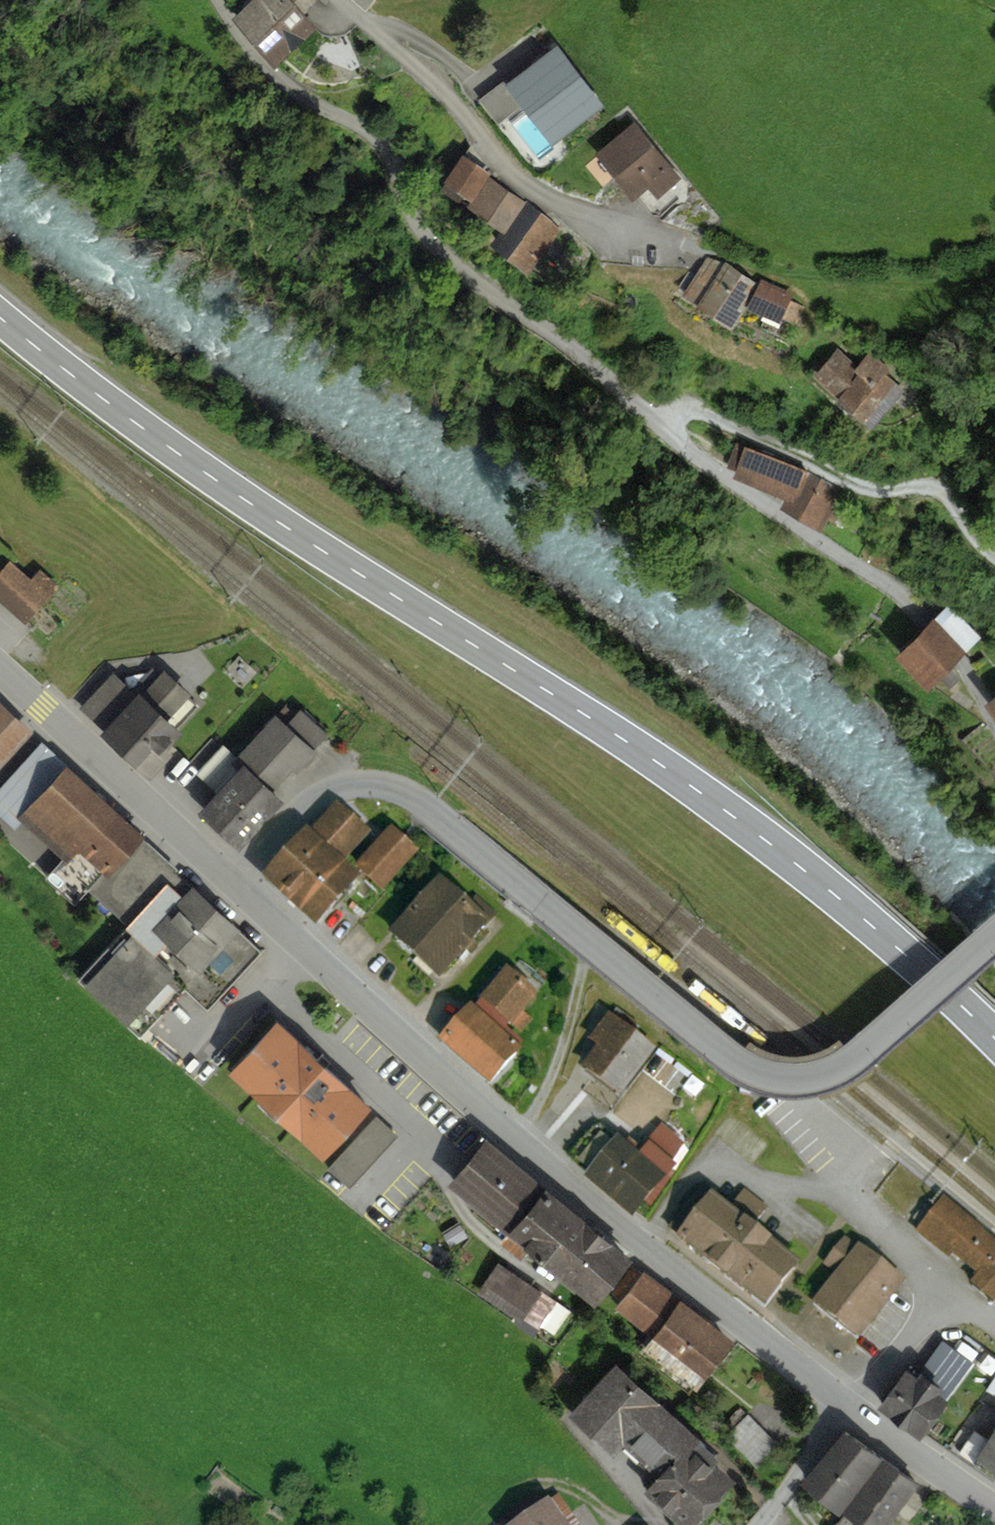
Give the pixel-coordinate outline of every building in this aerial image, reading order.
[(242,32),(283,0),(218,0),(242,32)] [(553,46),(490,84),(530,149),(593,110),(553,46)] [(629,120),(581,152),(613,199),(631,187),(648,201),(673,183),(629,120)] [(444,155),(423,181),(444,198),(465,173),(444,155)] [(475,176),(448,204),(478,232),(504,203),(475,176)] [(513,201),(475,243),(504,269),(542,228),(513,201)] [(701,258),(670,301),(710,329),(741,286),(701,258)] [(784,300),(748,282),(734,309),(770,327),(784,300)] [(829,350),(800,376),(842,424),(885,386),(859,356),(845,368),(829,350)] [(801,473),(740,436),(725,461),(786,497),(801,473)] [(812,468),(789,507),(820,525),(843,485),(812,468)] [(7,565),(0,574),(0,600),(29,623),(58,588),(37,571),(28,582),(7,565)] [(940,629),(966,663),(994,641),(994,621),(979,599),(940,629)] [(145,679),(175,705),(194,682),(164,657),(145,679)] [(124,695),(91,737),(145,776),(175,730),(124,695)] [(984,702),(994,720),(994,695),(984,702)] [(0,710),(0,759),(24,735),(0,710)] [(269,716),(243,749),(285,780),(310,747),(269,716)] [(239,763),(196,811),(239,848),(281,800),(239,763)] [(135,835),(60,767),(23,807),(98,875),(135,835)] [(413,857),(386,833),(353,868),(379,893),(413,857)] [(350,883),(317,854),(276,902),(309,930),(350,883)] [(471,942),(444,918),(453,903),(433,881),(379,939),(428,989),(471,942)] [(227,930),(182,888),(145,927),(190,970),(227,930)] [(165,969),(124,930),(77,979),(118,1018),(165,969)] [(503,973),(476,1005),(504,1030),(532,998),(503,973)] [(398,1103),(291,1007),(240,1063),(347,1160),(398,1103)] [(512,1055),(465,1012),(435,1045),(482,1088),(512,1055)] [(652,1055),(610,1025),(574,1074),(616,1104),(652,1055)] [(626,1251),(483,1136),(445,1184),(587,1298),(626,1251)] [(660,1184),(612,1146),(584,1181),(631,1219),(660,1184)] [(798,1268),(705,1199),(672,1243),(765,1312),(798,1268)] [(944,1199),(918,1231),(948,1257),(951,1253),(976,1273),(970,1281),(994,1302),(994,1301),(994,1241),(944,1199)] [(899,1284),(854,1249),(808,1309),(854,1344),(899,1284)] [(541,1297),(495,1266),(477,1293),(523,1323),(541,1297)] [(638,1346),(693,1389),(732,1341),(677,1297),(638,1346)] [(606,1364),(559,1414),(676,1524),(678,1524),(725,1476),(606,1364)] [(954,1397),(910,1369),(883,1411),(928,1439),(954,1397)] [(780,1447),(750,1414),(727,1434),(758,1467),(780,1447)] [(801,1483),(858,1524),(923,1524),(940,1501),(841,1429),(801,1483)] [(518,1524),(559,1524),(545,1506),(518,1524)]
